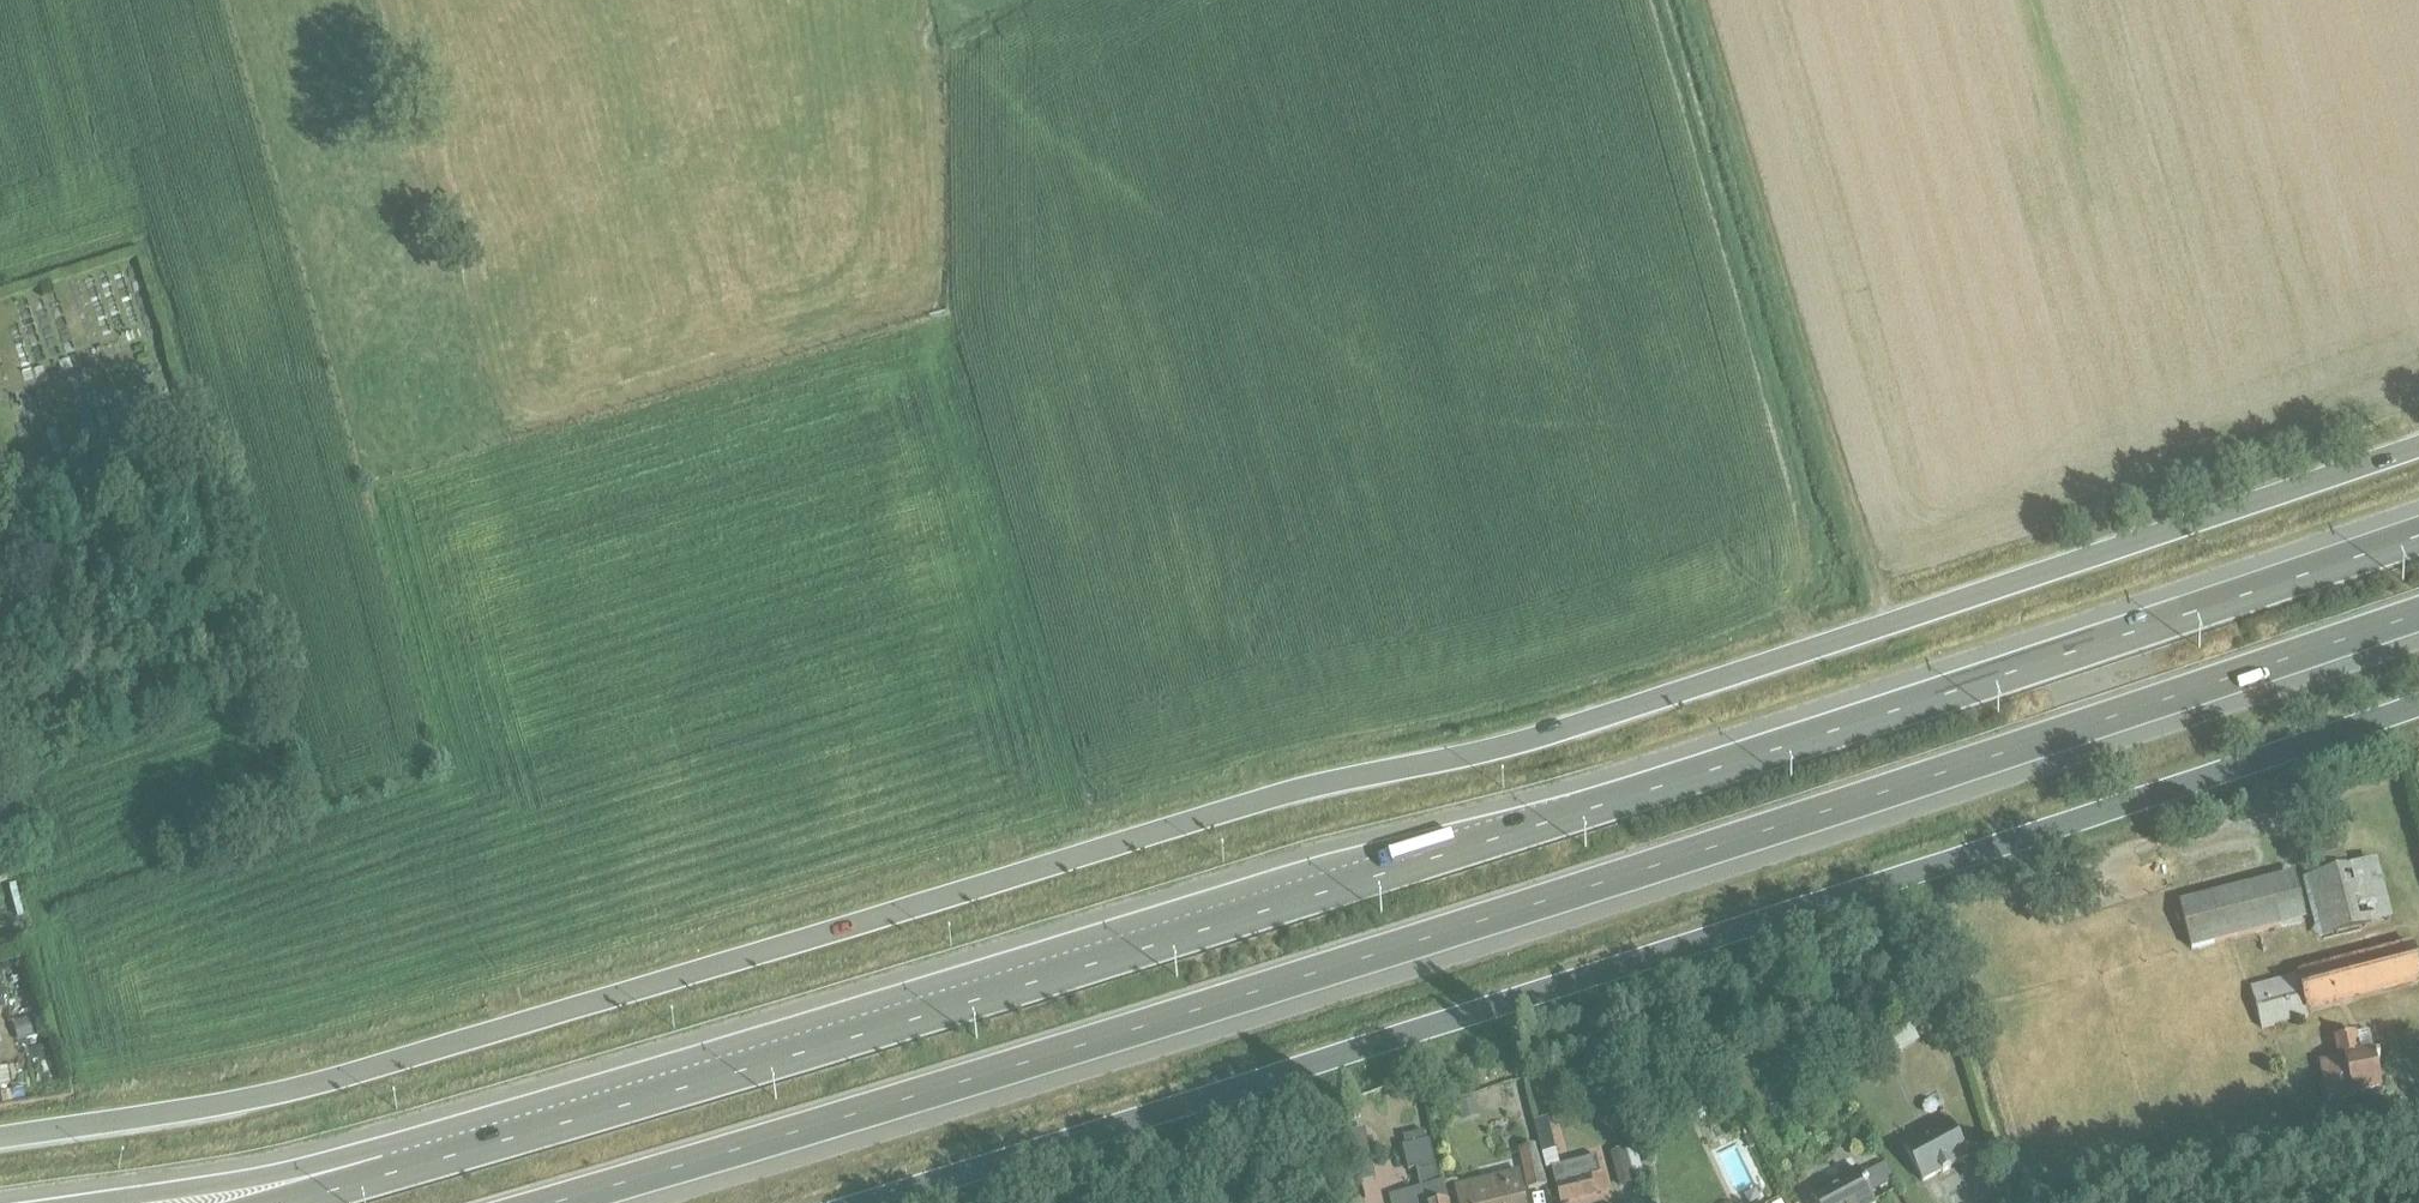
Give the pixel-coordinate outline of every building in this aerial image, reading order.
[(2345,849),(2301,860),(2306,878),(2303,878),(2319,941),(2394,923),(2378,861),(2350,868),(2345,849)] [(2272,879),(2284,927),(2307,921),(2295,873),(2272,879)] [(2284,927),(2272,879),(2180,903),(2192,951),(2284,927)] [(2251,988),(2263,1031),(2310,1019),(2308,1015),(2418,985),(2418,964),(2413,942),(2298,973),(2298,975),(2251,988)] [(41,1016),(13,1023),(18,1042),(46,1034),(41,1016)] [(1912,1026),(1874,1045),(1883,1061),(1920,1042),(1912,1026)] [(2338,1059),(2320,1063),(2328,1102),(2382,1092),(2370,1032),(2334,1039),(2338,1059)] [(1472,1096),(1430,1110),(1434,1121),(1459,1112),(1463,1122),(1481,1116),(1475,1099),(1473,1100),(1472,1096)] [(1534,1122),(1547,1172),(1552,1170),(1561,1202),(1572,1202),(1611,1193),(1606,1173),(1602,1174),(1598,1157),(1562,1166),(1549,1118),(1534,1122)] [(1949,1121),(1903,1146),(1923,1183),(1951,1170),(1951,1168),(1969,1159),(1966,1146),(1962,1144),(1949,1121)] [(1367,1128),(1352,1132),(1362,1182),(1377,1179),(1367,1128)] [(1625,1150),(1611,1153),(1620,1188),(1636,1183),(1636,1180),(1644,1178),(1632,1129),(1621,1132),(1625,1150)] [(1390,1197),(1391,1202),(1450,1202),(1450,1201),(1445,1184),(1441,1185),(1431,1141),(1403,1147),(1408,1172),(1417,1170),(1421,1190),(1390,1197)] [(1537,1146),(1519,1150),(1528,1191),(1549,1187),(1537,1146)] [(1863,1178),(1871,1194),(1896,1181),(1887,1165),(1863,1178)] [(1863,1178),(1858,1168),(1810,1194),(1815,1202),(1876,1202),(1871,1194),(1863,1178)] [(1454,1186),(1458,1202),(1527,1202),(1520,1171),(1454,1186)]
